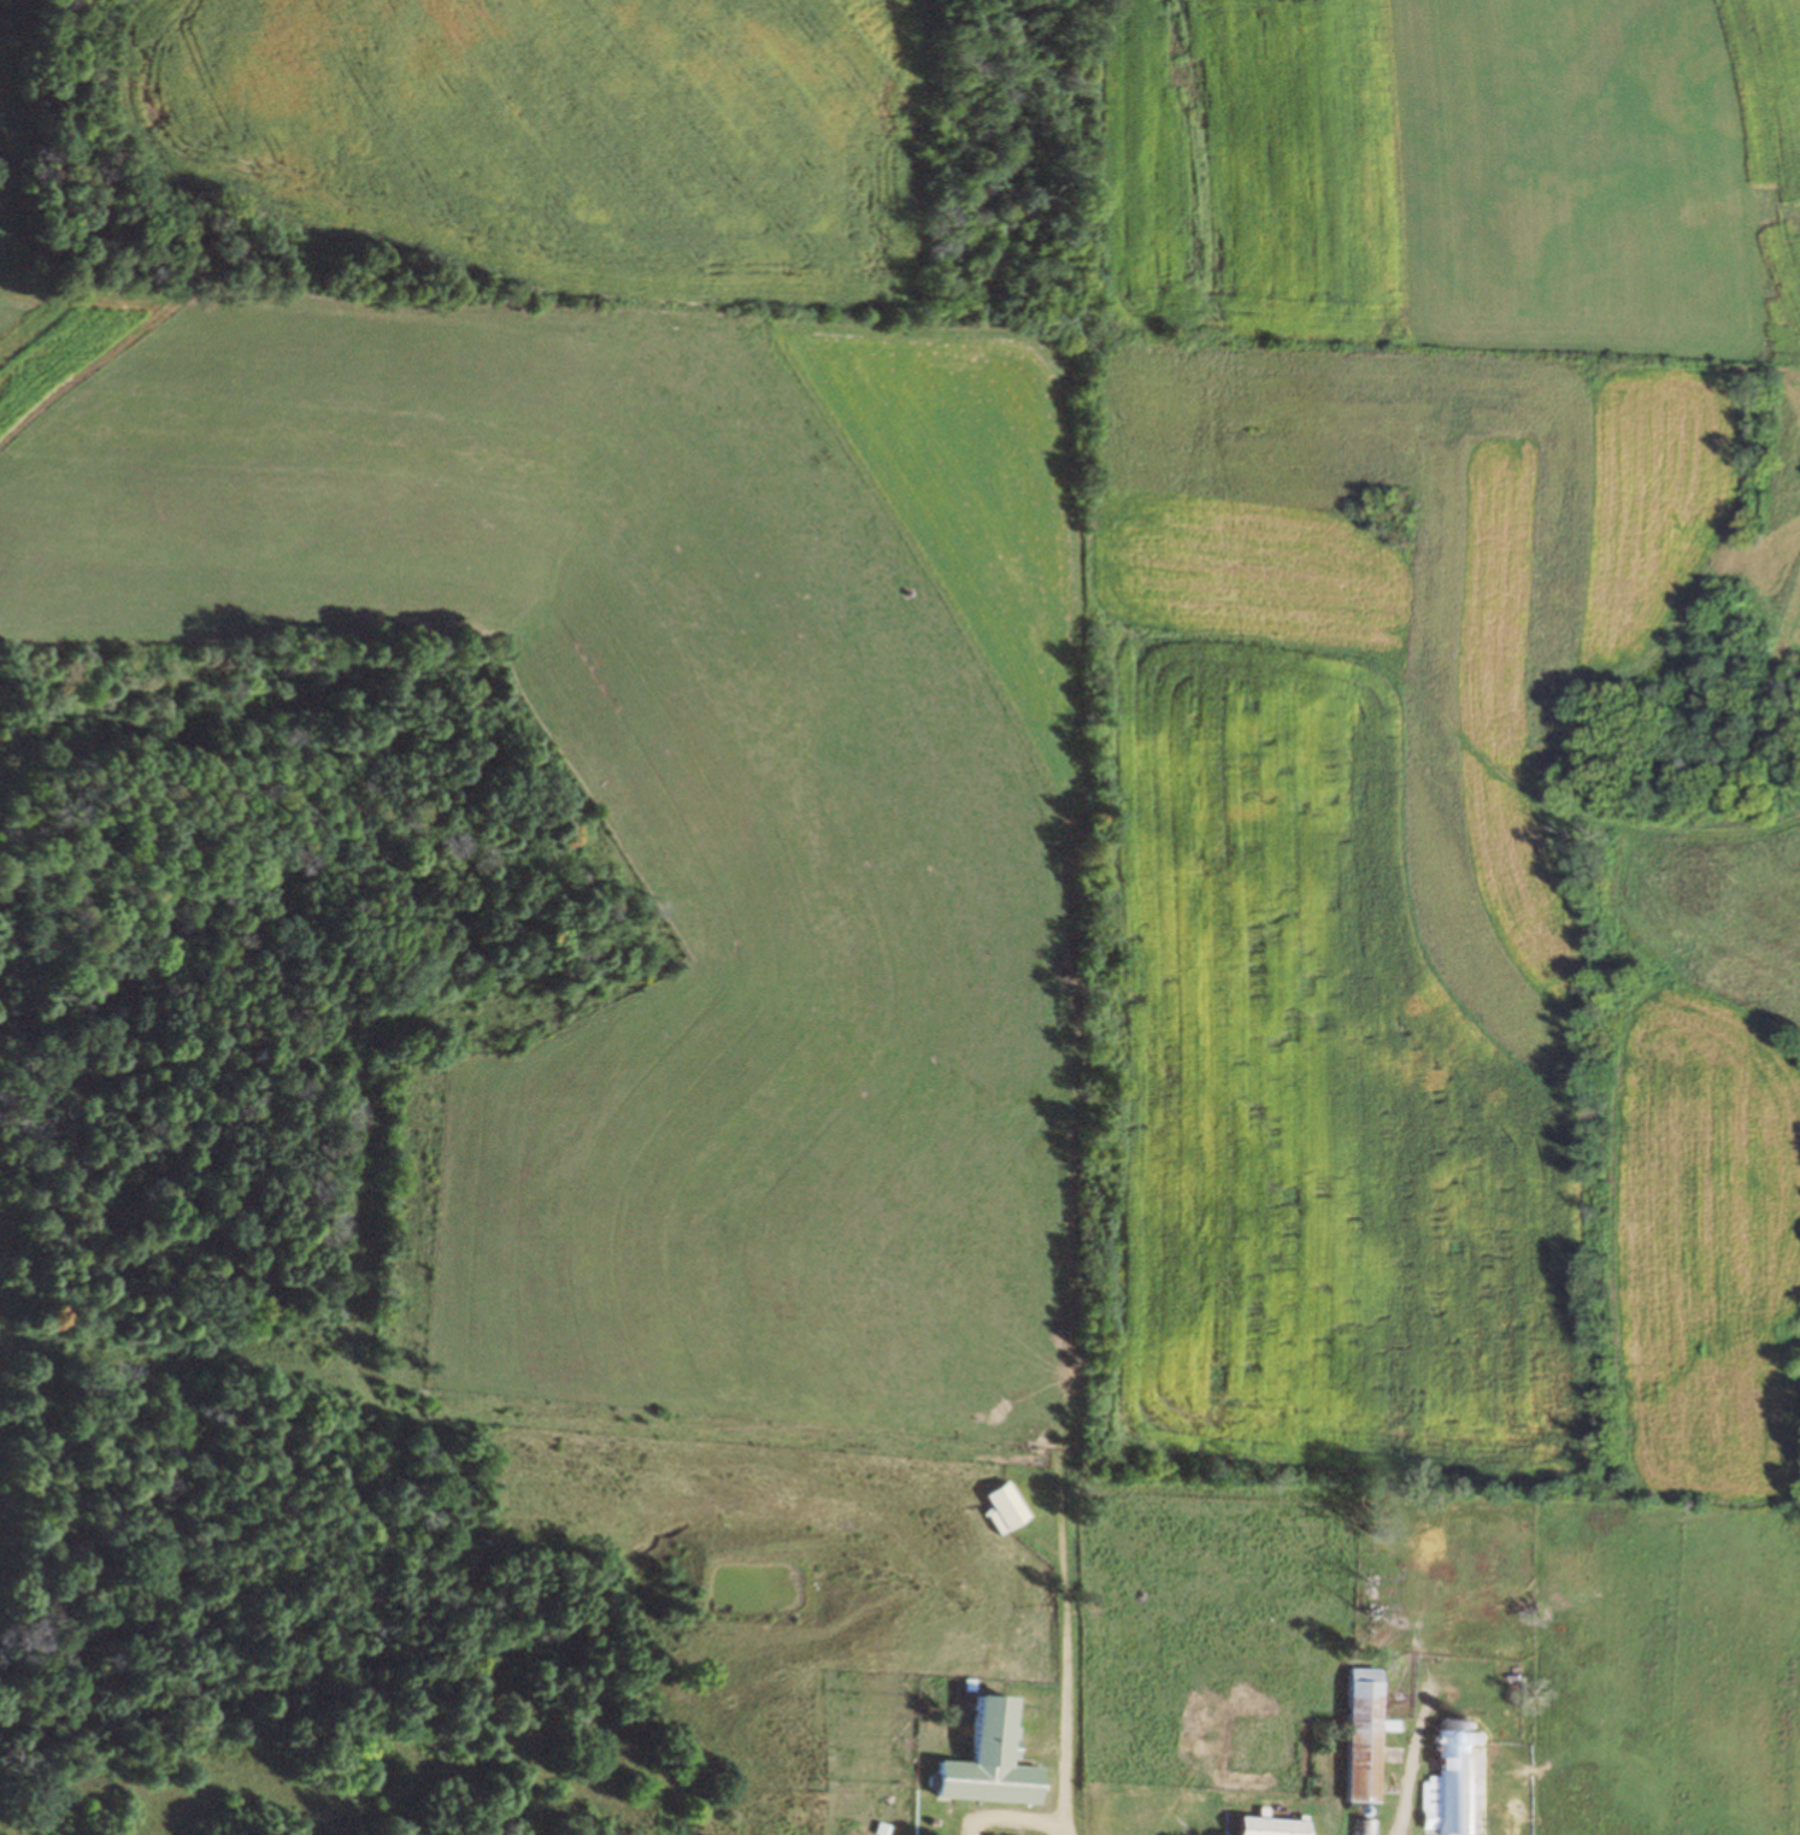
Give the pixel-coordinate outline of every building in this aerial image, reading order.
[(993,1537),(1023,1517),(999,1482),(975,1498),(984,1511),(978,1515),(993,1537)] [(1338,1804),(1371,1805),(1373,1669),(1340,1669),(1338,1804)] [(926,1802),(1035,1807),(1036,1769),(1010,1768),(1012,1729),(1007,1729),(1008,1700),(964,1698),(961,1766),(928,1764),(926,1802)] [(1477,1746),(1477,1732),(1430,1732),(1430,1779),(1416,1779),(1416,1834),(1464,1834),(1464,1746),(1477,1746)] [(1298,1821),(1228,1820),(1228,1834),(1298,1834),(1298,1821)] [(1370,1822),(1348,1822),(1348,1834),(1370,1834),(1370,1822)]
